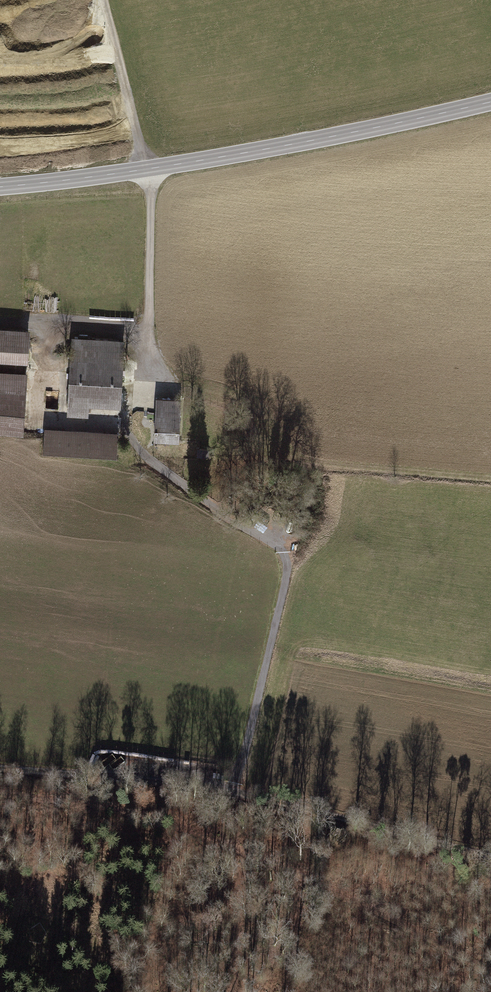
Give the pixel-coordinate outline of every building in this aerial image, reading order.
[(0,330),(0,365),(25,366),(27,331),(0,330)] [(122,342),(70,339),(66,417),(89,418),(89,408),(119,409),(122,342)] [(0,373),(0,435),(21,436),(26,375),(0,373)] [(180,402),(155,401),(152,443),(177,444),(180,402)] [(117,432),(43,429),(42,455),(115,459),(117,432)]
